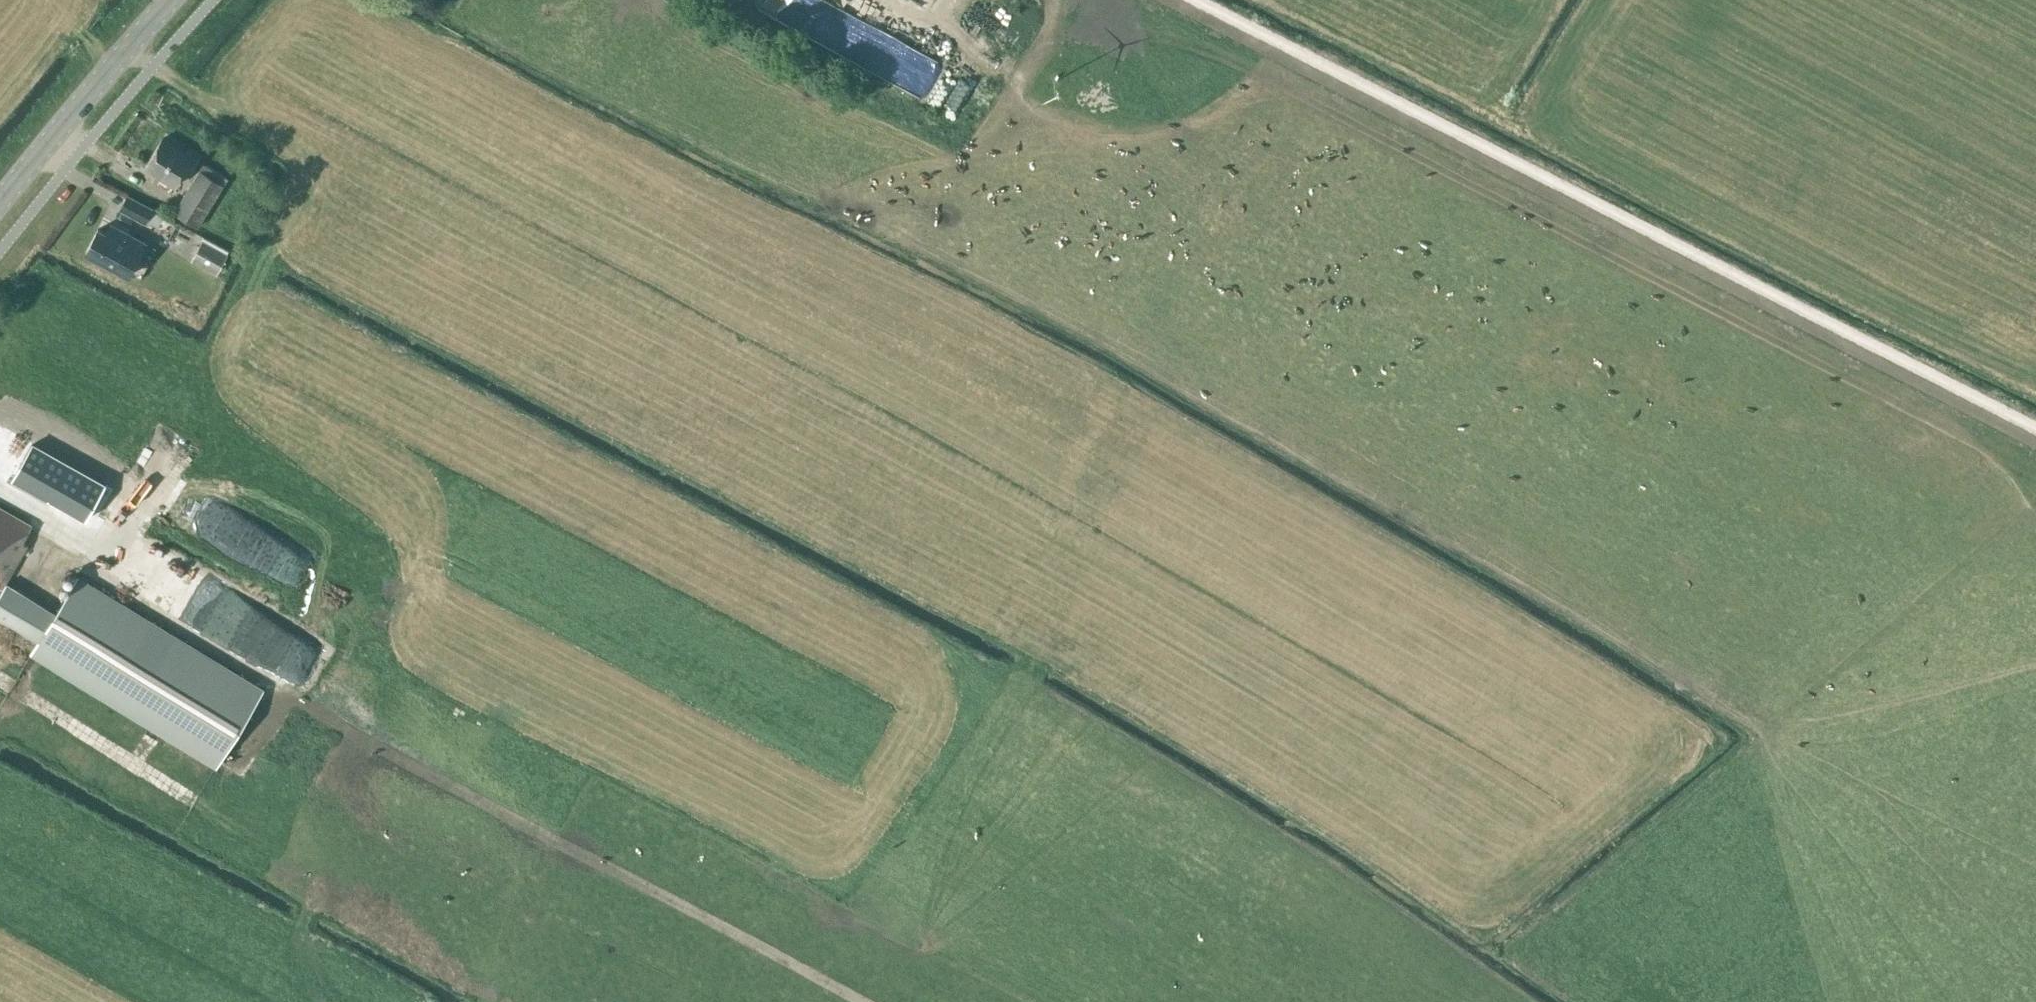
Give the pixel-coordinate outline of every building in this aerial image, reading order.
[(941,64),(925,98),(938,104),(954,70),(941,64)] [(188,173),(201,154),(188,146),(186,151),(162,137),(144,166),(175,185),(184,170),(188,173)] [(198,170),(173,210),(197,226),(223,186),(198,170)] [(150,207),(125,195),(118,209),(143,221),(150,207)] [(101,219),(84,252),(127,274),(144,242),(101,219)] [(201,240),(191,258),(217,271),(226,253),(201,240)] [(163,428),(123,488),(154,509),(194,449),(163,428)] [(30,450),(11,483),(83,526),(102,493),(30,450)] [(0,509),(0,618),(38,641),(31,652),(218,765),(262,691),(75,578),(55,611),(5,581),(27,545),(22,542),(30,530),(27,528),(29,526),(0,509)] [(271,671),(307,685),(320,650),(284,637),(271,671)]
